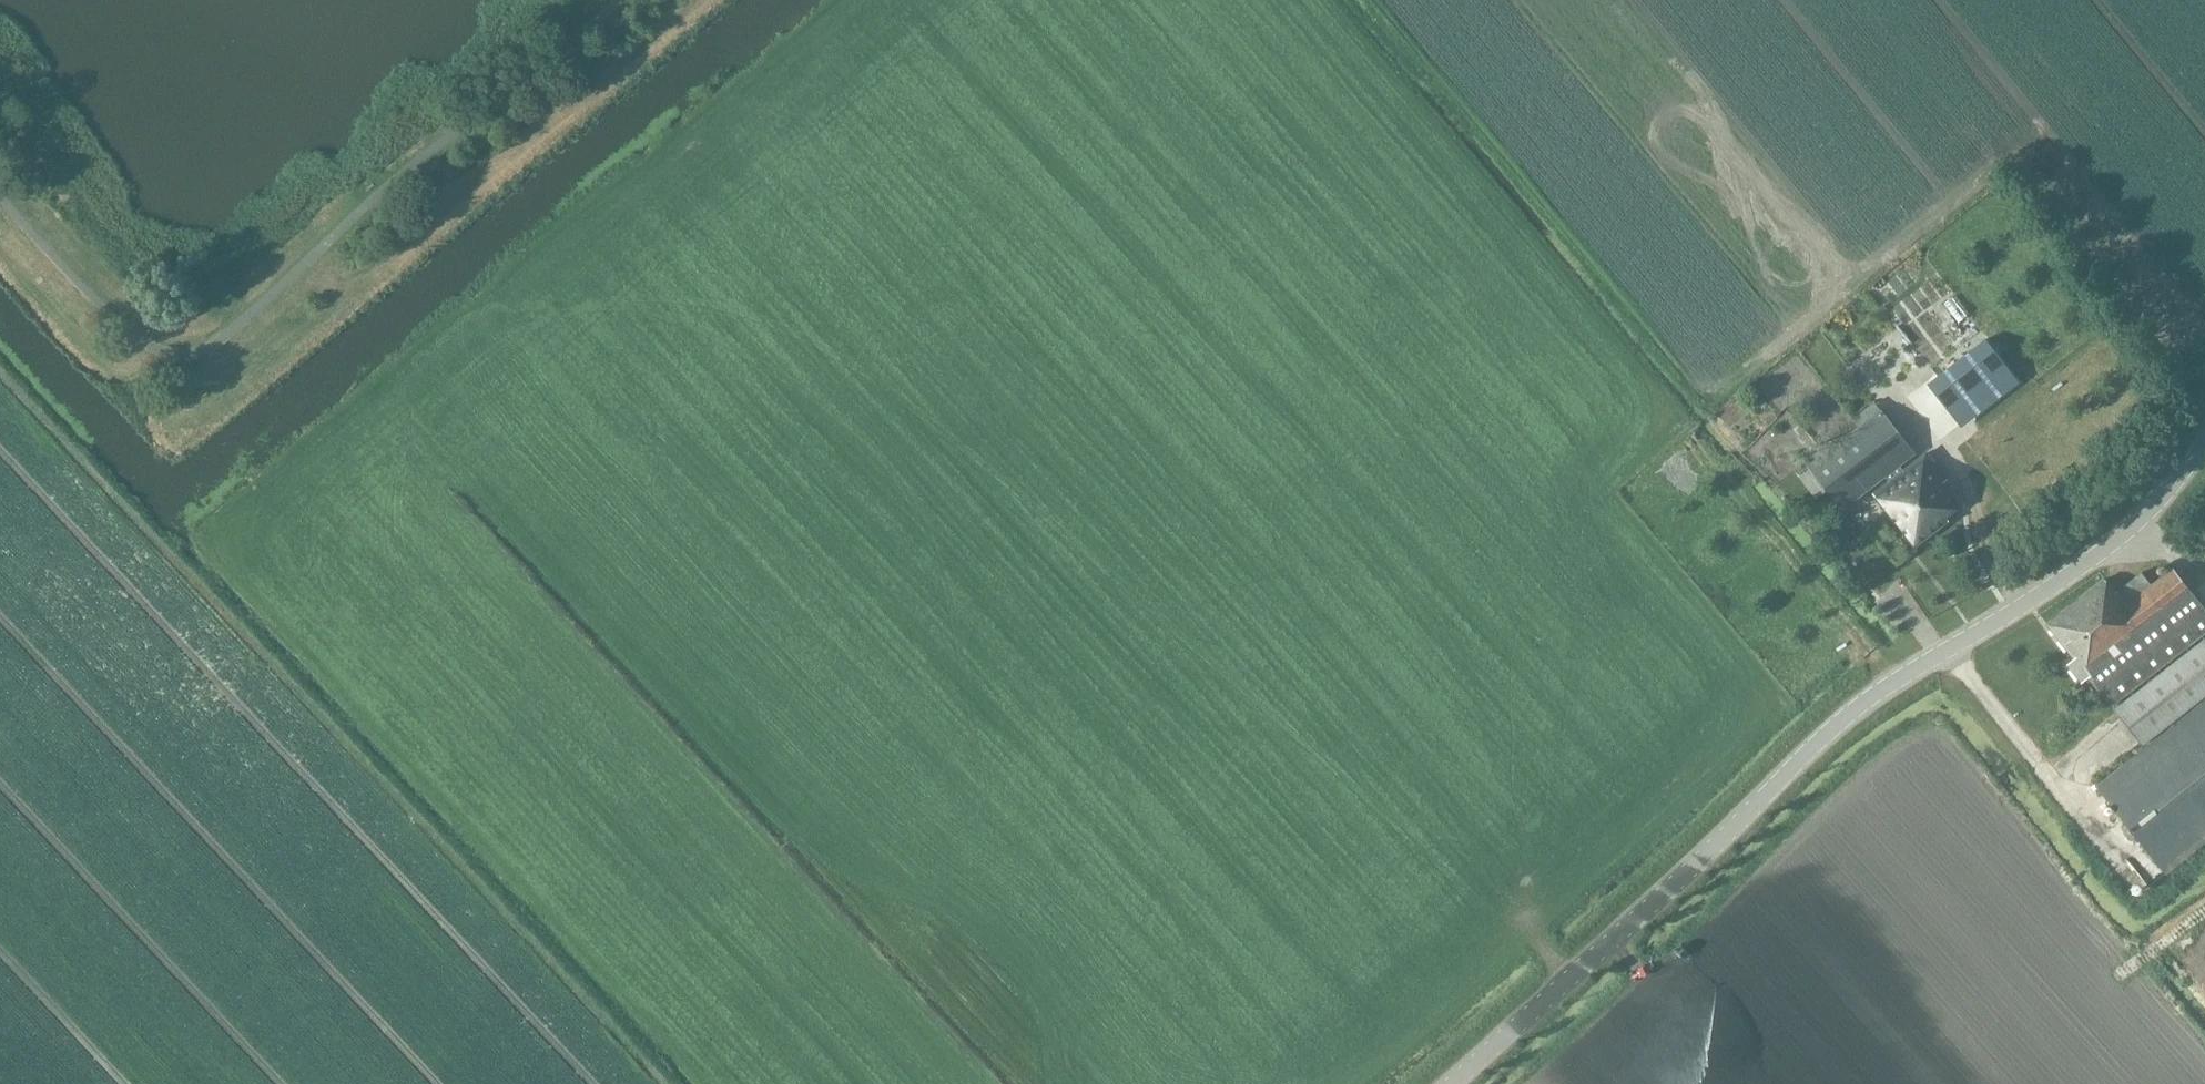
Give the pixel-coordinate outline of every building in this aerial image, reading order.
[(1985,338),(1927,384),(1944,405),(1979,377),(1993,395),(2016,377),(1985,338)] [(1842,509),(1905,460),(1914,453),(1880,409),(1808,465),(1842,509)] [(1918,458),(1897,475),(1938,527),(1948,519),(1946,516),(1960,506),(1942,483),(1948,479),(1927,452),(1918,458)] [(1914,546),(1938,527),(1897,475),(1873,493),(1914,546)] [(2204,547),(2204,535),(2186,549),(2192,557),(2204,547)] [(2075,659),(2068,664),(2083,683),(2089,677),(2111,706),(2204,632),(2204,608),(2173,567),(2151,584),(2141,572),(2115,592),(2104,578),(2047,623),(2075,659)] [(2114,710),(2143,746),(2204,697),(2204,638),(2114,710)] [(2204,843),(2204,700),(2097,786),(2166,873),(2204,843)]
